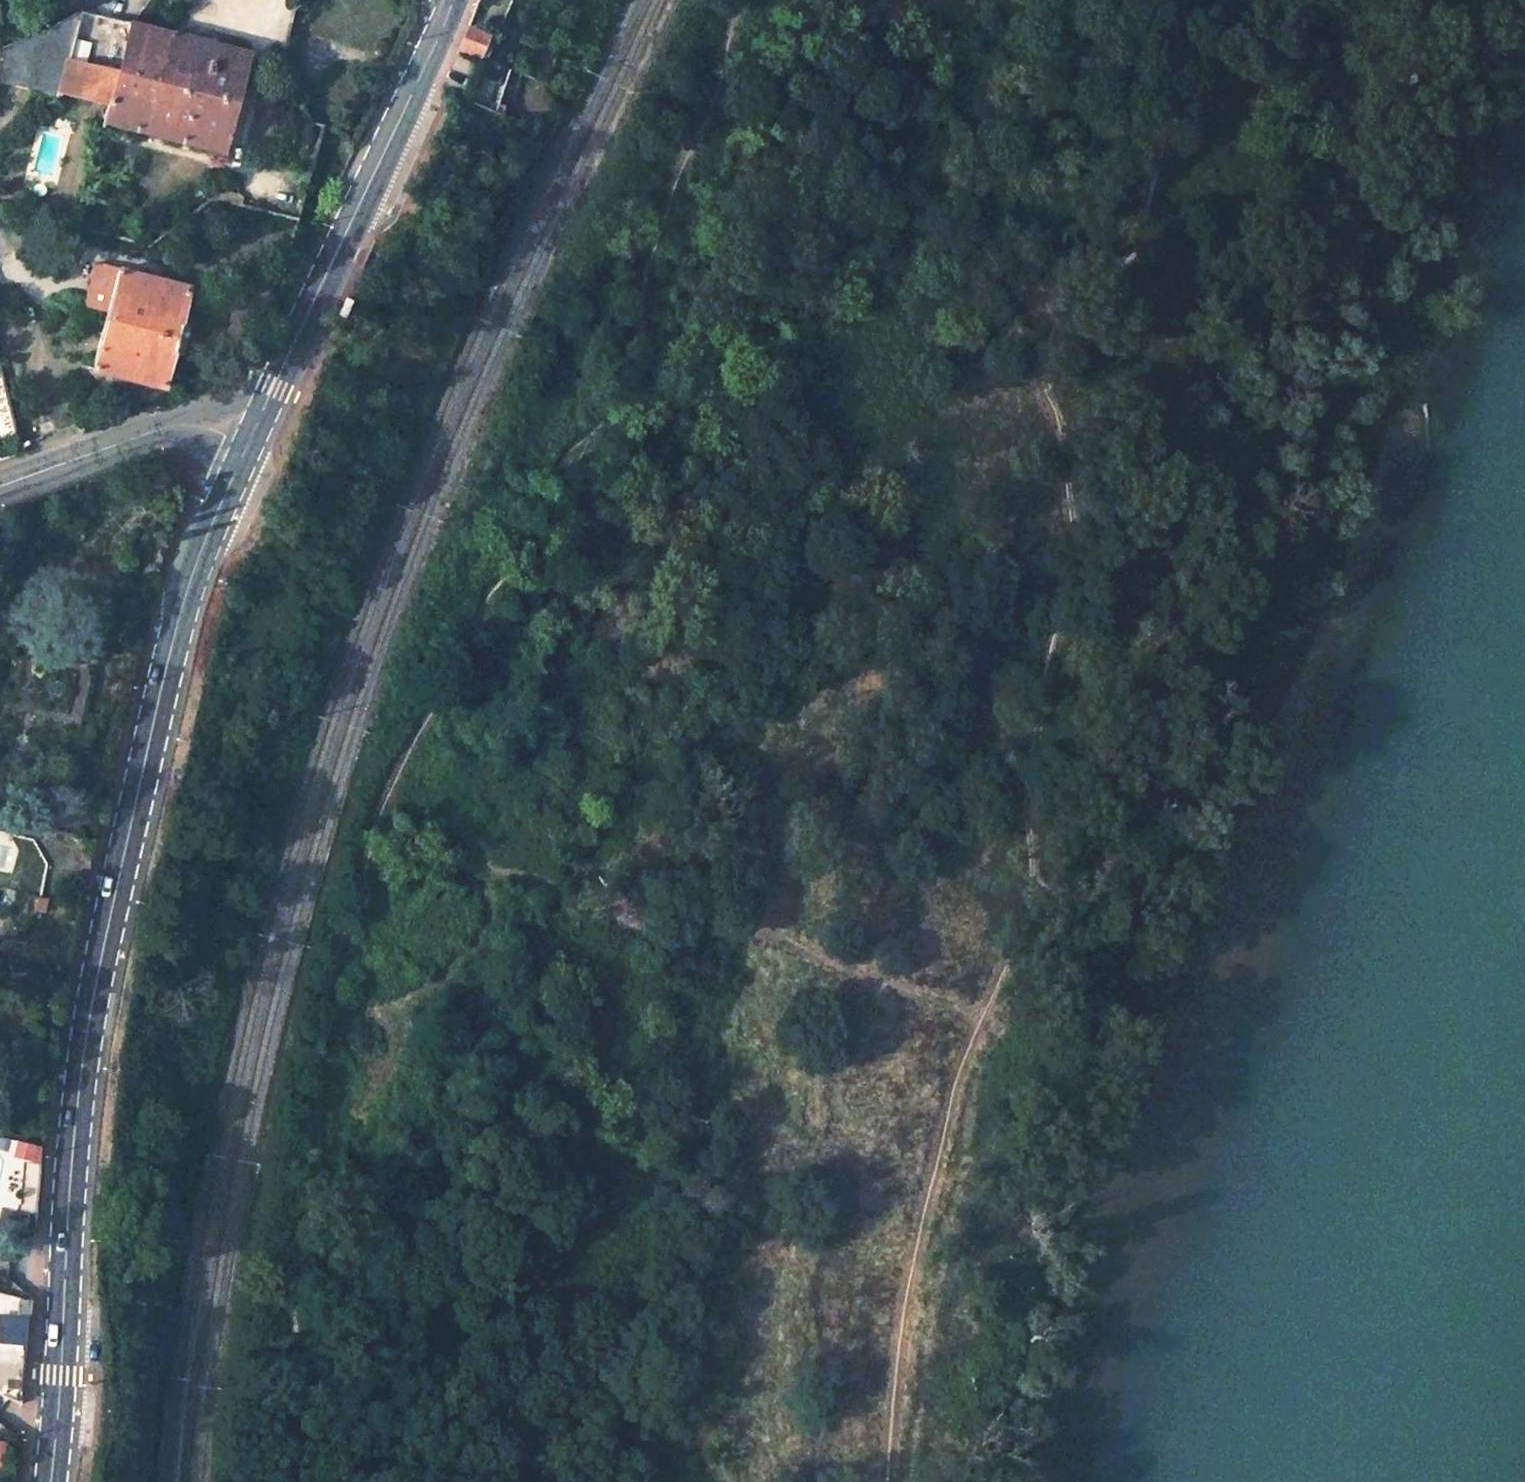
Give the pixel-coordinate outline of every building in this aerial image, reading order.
[(0,72),(0,79),(58,94),(59,90),(67,60),(81,10),(58,21),(35,34),(7,46),(0,72)] [(81,10),(67,60),(120,73),(161,83),(174,33),(157,29),(91,12),(81,10)] [(458,49),(479,59),(480,56),(486,59),(493,43),(486,40),(488,35),(467,27),(458,49)] [(107,123),(225,154),(252,52),(174,33),(161,83),(120,73),(112,104),(107,123)] [(112,104),(120,73),(67,60),(59,90),(112,104)] [(120,268),(96,263),(92,281),(88,279),(81,306),(108,314),(120,268)] [(93,371),(166,388),(192,286),(120,268),(108,314),(93,371)] [(41,1148),(12,1143),(8,1162),(19,1164),(15,1188),(0,1186),(0,1206),(24,1211),(26,1201),(31,1202),(41,1148)] [(30,1317),(31,1300),(18,1297),(16,1314),(30,1317)]
